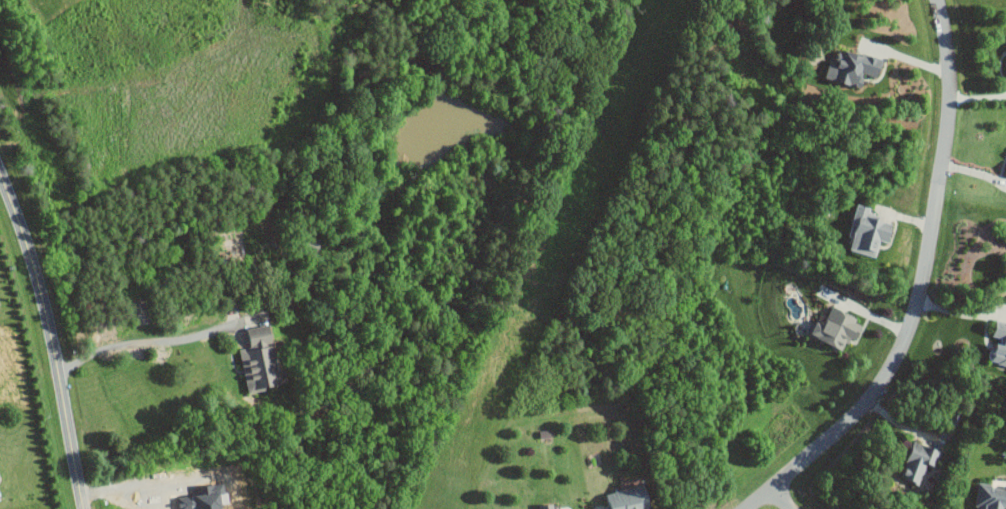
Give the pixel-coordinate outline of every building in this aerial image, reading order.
[(827,79),(860,88),(864,74),(878,78),(883,60),(836,47),(827,79)] [(850,250),(876,257),(880,241),(888,243),(894,222),(869,215),(871,208),(857,204),(849,236),(853,237),(850,250)] [(832,307),(823,325),(817,322),(810,336),(842,352),(848,340),(855,344),(866,323),(832,307)] [(996,321),(993,337),(1000,338),(997,351),(989,350),(987,362),(1005,366),(1005,323),(996,321)] [(246,328),(249,348),(240,349),(246,391),(278,387),(270,325),(246,328)] [(920,486),(927,464),(936,467),(941,451),(913,441),(900,478),(920,486)] [(979,484),(976,508),(1005,508),(1005,487),(979,484)] [(645,485),(608,492),(611,508),(650,508),(645,485)]
